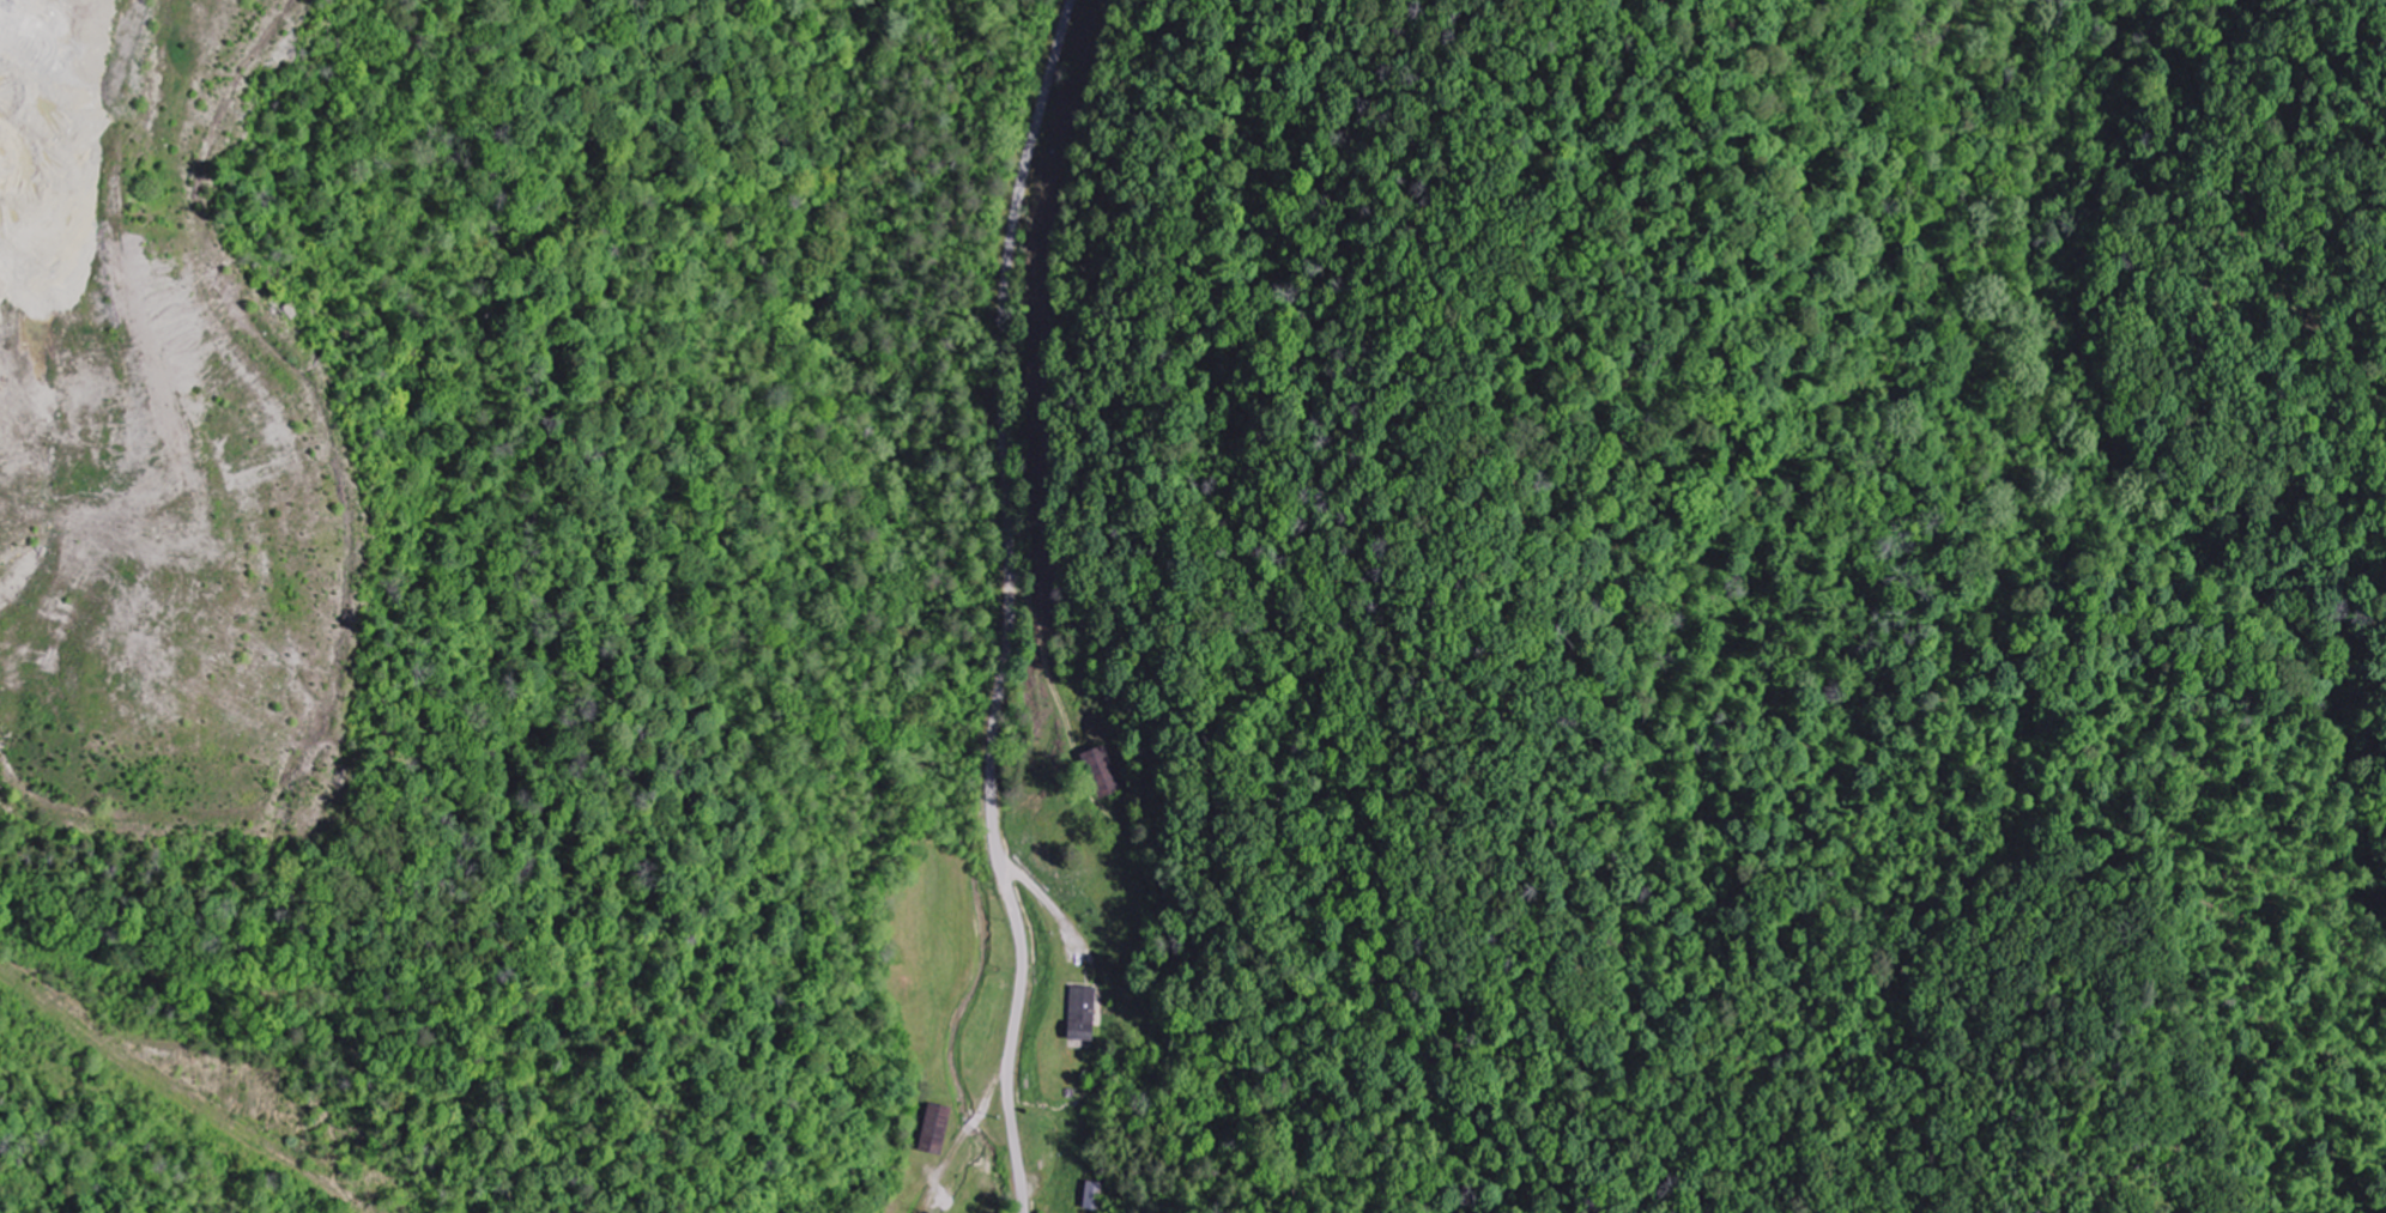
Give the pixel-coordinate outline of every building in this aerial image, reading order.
[(1096,988),(1071,987),(1069,1041),(1095,1041),(1096,988)] [(1086,1211),(1100,1211),(1101,1185),(1086,1184),(1086,1211)]
